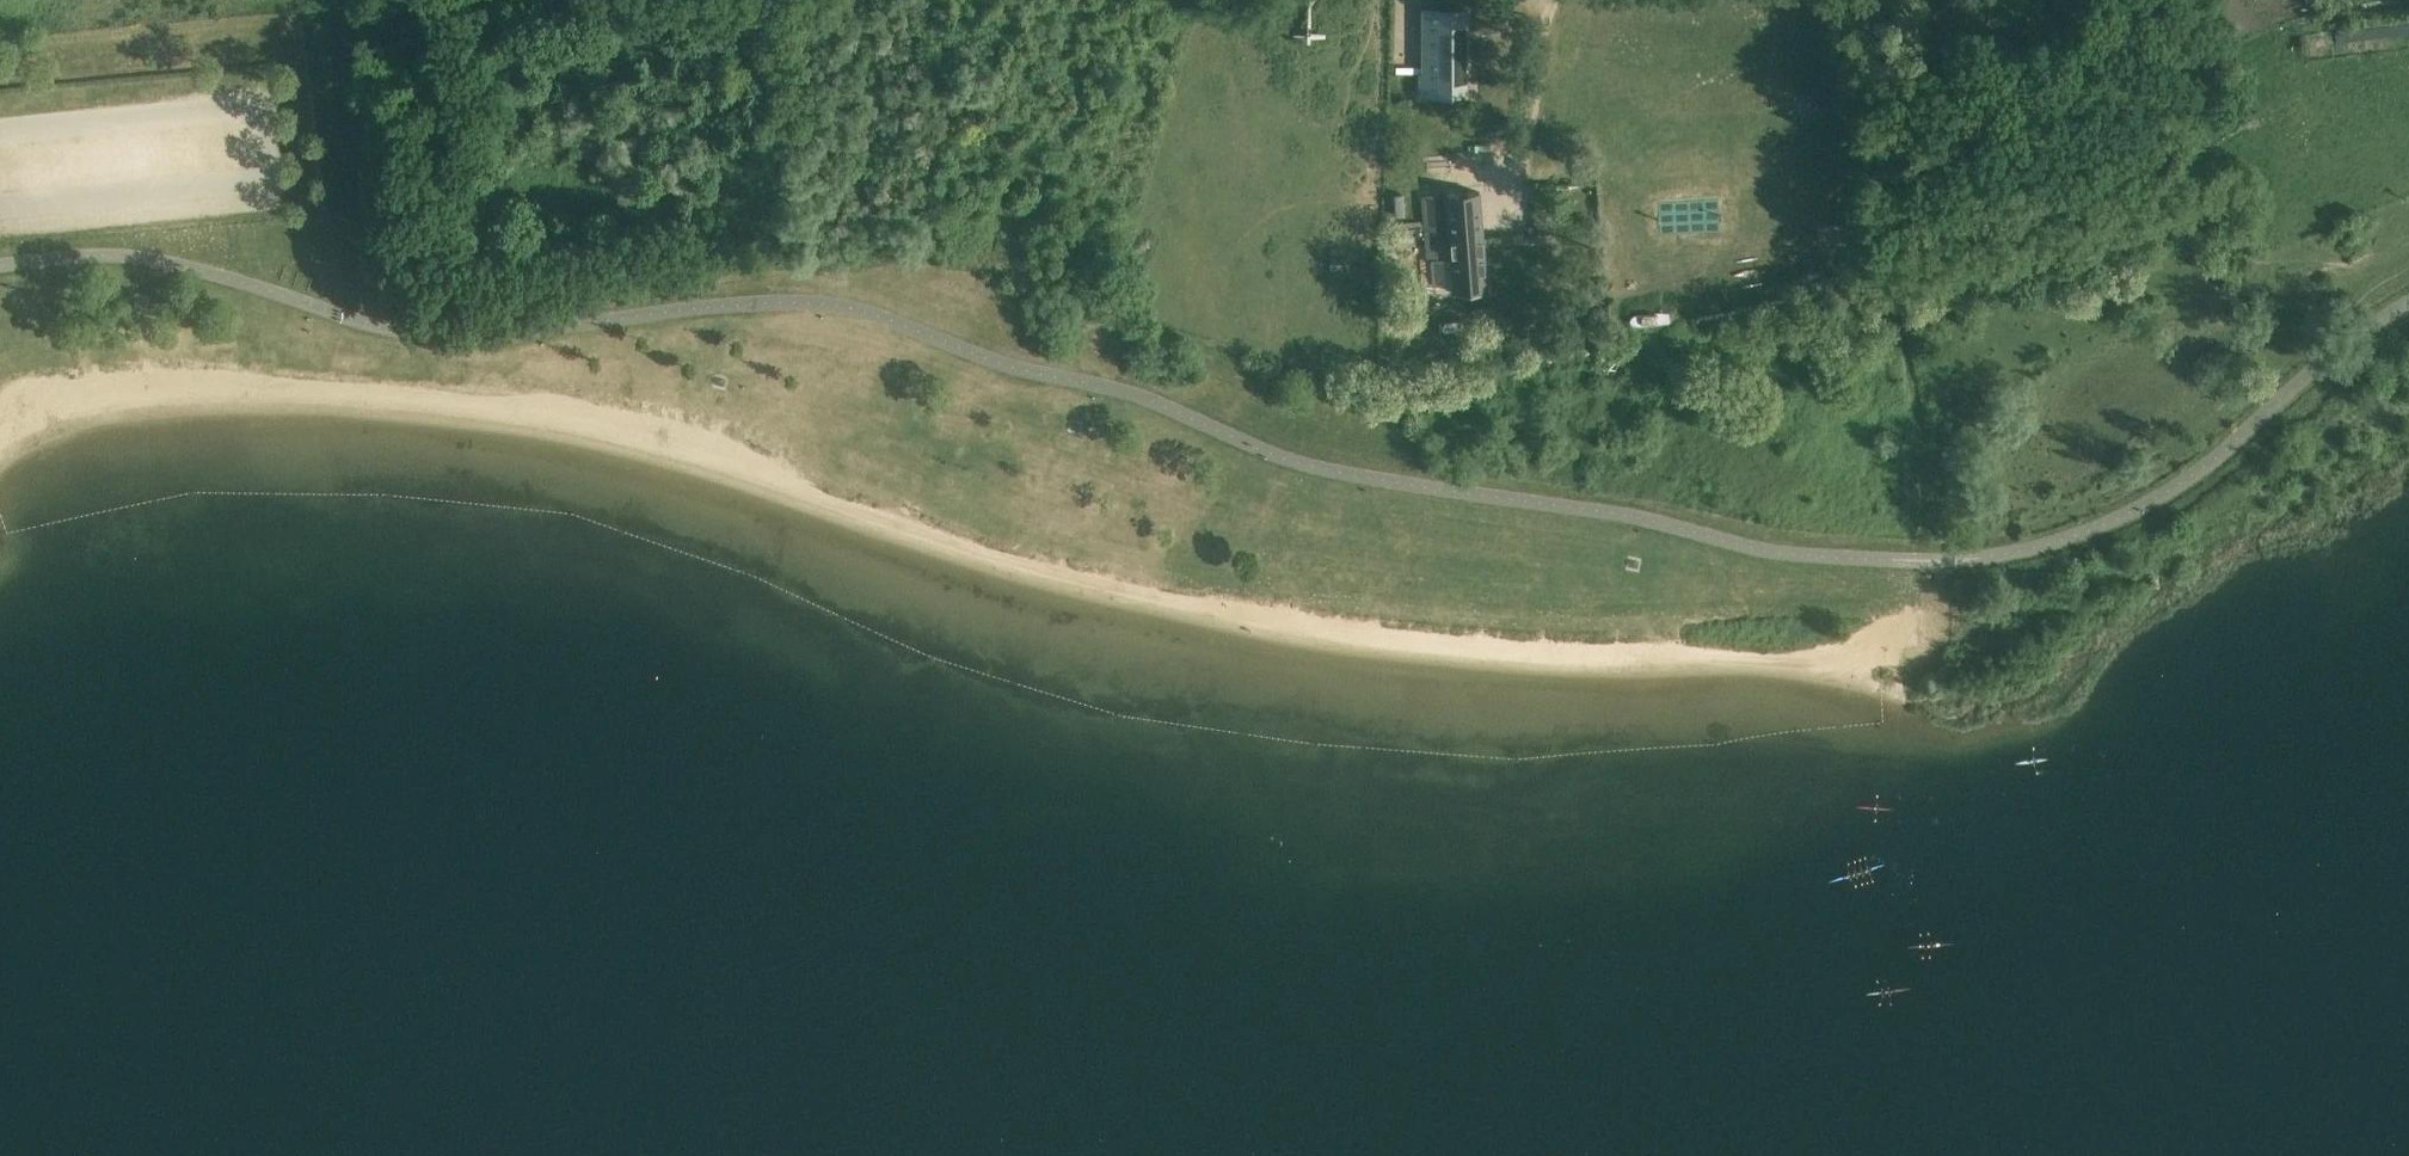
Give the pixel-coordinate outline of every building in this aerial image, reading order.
[(2343,0),(2327,0),(2333,18),(2348,13),(2343,0)] [(1423,73),(1423,96),(1464,96),(1464,7),(1425,7),(1425,73),(1423,73)] [(1454,293),(1462,292),(1486,291),(1479,191),(1423,195),(1427,260),(1452,259),(1454,293)]
